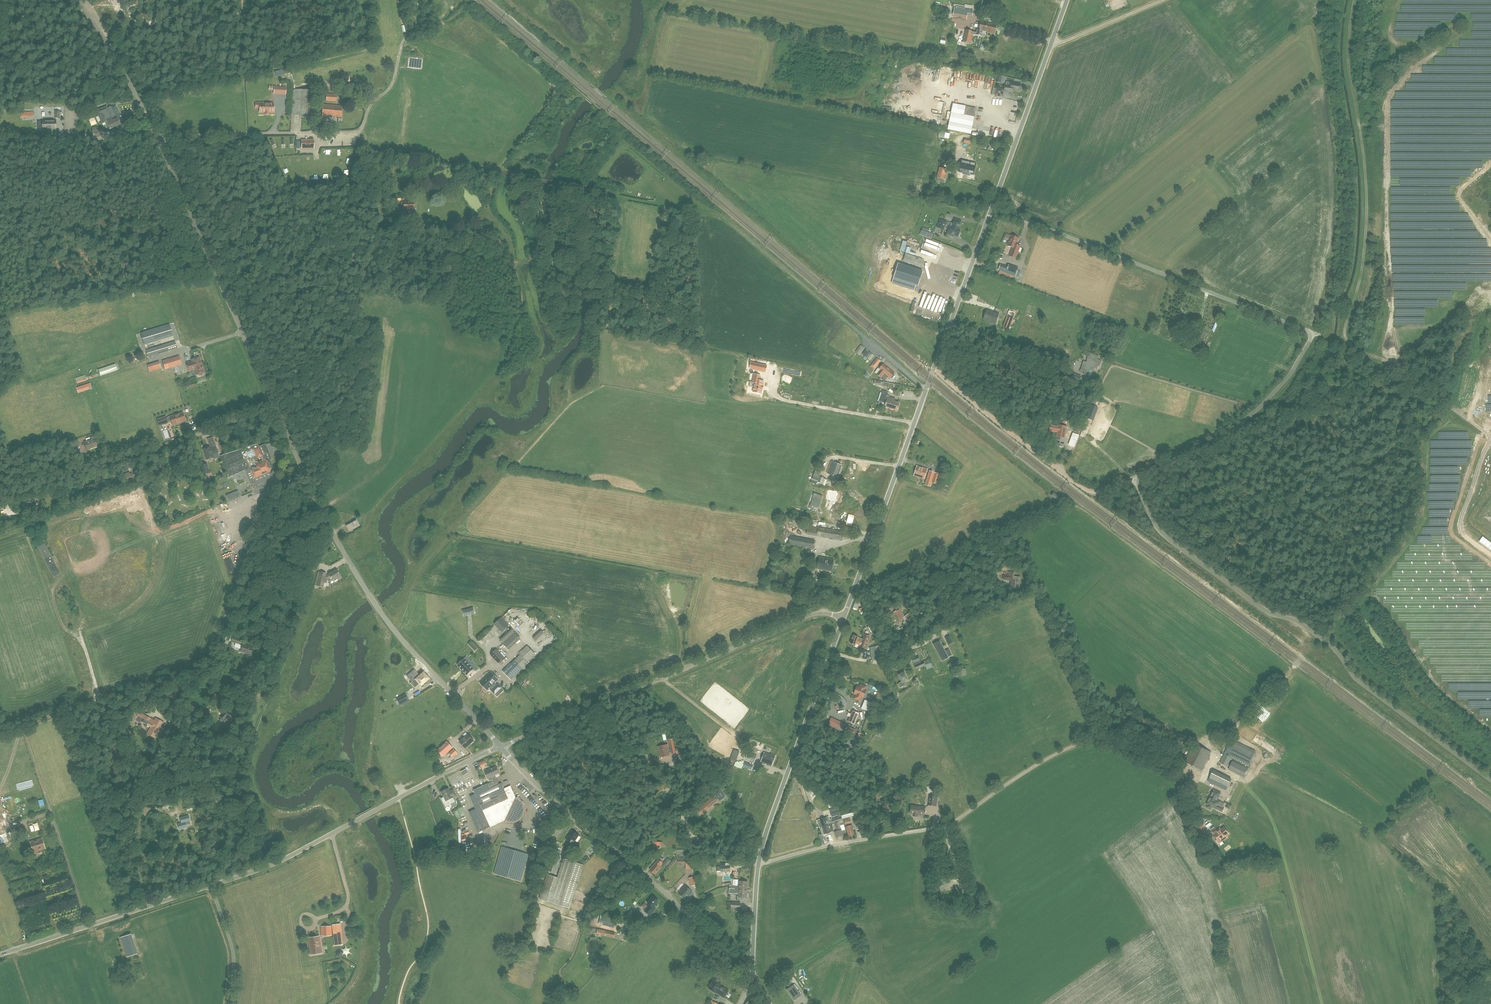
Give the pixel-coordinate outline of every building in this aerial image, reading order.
[(954,8),(953,17),(966,19),(968,11),(954,8)] [(985,32),(986,32),(994,34),(996,24),(991,23),(991,24),(988,23),(981,21),(980,27),(978,26),(977,30),(976,35),(981,36),(983,31),(982,31),(983,29),(986,30),(985,32)] [(966,30),(963,42),(971,43),(973,34),(971,34),(972,31),(966,30)] [(311,73),(295,73),(295,84),(311,83),(311,73)] [(1004,91),(1012,93),(1013,90),(1019,91),(1019,90),(1020,90),(1021,90),(1021,88),(1021,87),(1020,87),(1021,84),(1011,82),(1010,86),(1005,85),(1004,91)] [(311,90),(300,89),(293,88),(291,114),(310,115),(311,90)] [(995,95),(1002,96),(1003,90),(997,88),(995,95)] [(263,102),(259,102),(259,108),(260,108),(260,112),(265,112),(265,113),(269,113),(269,112),(274,112),(273,103),(263,103),(263,102)] [(342,105),(323,104),(322,115),(341,117),(342,105)] [(123,126),(122,125),(123,125),(124,123),(122,117),(121,115),(117,106),(116,106),(112,106),(111,106),(110,106),(110,107),(107,108),(106,106),(96,109),(102,123),(105,122),(110,131),(123,126)] [(963,115),(951,113),(948,129),(970,134),(976,108),(965,106),(963,115)] [(48,129),(55,129),(55,120),(42,120),(42,128),(47,128),(48,129)] [(957,167),(957,171),(973,174),(975,163),(961,160),(960,168),(957,167)] [(944,181),(946,169),(939,168),(937,177),(939,178),(938,180),(944,181)] [(391,224),(392,216),(384,215),(384,224),(391,224)] [(664,221),(664,225),(673,227),(673,226),(675,220),(675,219),(672,218),(672,217),(668,216),(668,217),(666,222),(664,221)] [(960,230),(958,229),(961,221),(955,219),(953,223),(951,223),(950,226),(945,224),(946,221),(940,219),(937,227),(943,230),(944,228),(948,230),(947,233),(954,236),(954,235),(958,237),(958,236),(959,236),(960,234),(960,233),(959,233),(960,230)] [(1009,256),(1016,258),(1020,246),(1016,244),(1019,238),(1011,235),(1007,245),(1012,247),(1009,256)] [(925,259),(906,254),(904,262),(923,268),(925,259)] [(898,263),(892,283),(914,290),(916,285),(918,286),(923,271),(898,263)] [(944,280),(947,269),(933,264),(929,276),(944,280)] [(1008,267),(1000,265),(998,270),(1019,277),(1021,272),(1017,271),(1017,270),(1008,267)] [(986,309),(983,319),(995,324),(999,314),(986,309)] [(1013,318),(1006,316),(1002,326),(1009,329),(1012,321),(1013,318)] [(172,334),(170,324),(141,333),(144,343),(172,334)] [(148,357),(177,348),(175,341),(146,350),(148,357)] [(861,345),(855,352),(859,355),(865,348),(861,345)] [(1080,371),(1082,372),(1087,374),(1089,369),(1092,371),(1094,367),(1096,368),(1098,365),(1099,366),(1101,361),(1097,359),(1098,356),(1084,351),(1083,354),(1088,356),(1087,359),(1086,362),(1084,361),(1080,371)] [(165,369),(180,365),(182,364),(179,356),(163,361),(165,369)] [(201,374),(202,374),(202,373),(204,372),(202,366),(199,357),(191,360),(192,361),(186,363),(189,371),(194,369),(196,375),(199,374),(200,375),(201,374)] [(876,368),(881,361),(876,358),(871,364),(876,368)] [(161,362),(149,364),(151,372),(163,369),(161,362)] [(751,362),(750,368),(755,369),(758,370),(765,372),(767,366),(760,364),(756,363),(751,362)] [(100,376),(118,370),(116,364),(98,370),(100,376)] [(883,364),(879,369),(880,370),(877,374),(881,377),(884,373),(890,378),(894,373),(883,364)] [(1073,373),(1071,379),(1078,382),(1081,376),(1073,373)] [(753,382),(752,383),(755,383),(754,387),(753,392),(761,393),(762,389),(762,386),(763,381),(759,380),(760,376),(754,374),(753,382)] [(77,384),(87,381),(85,375),(75,378),(77,384)] [(78,393),(92,389),(90,383),(76,387),(78,393)] [(884,406),(897,410),(899,403),(894,401),(895,399),(889,397),(889,396),(881,393),(879,401),(885,403),(884,406)] [(1091,405),(1087,417),(1093,420),(1098,408),(1091,405)] [(173,425),(186,421),(183,412),(170,417),(173,425)] [(159,425),(168,423),(166,417),(157,420),(159,425)] [(1049,431),(1057,432),(1057,436),(1064,437),(1066,426),(1058,425),(1059,422),(1054,421),(1053,424),(1050,424),(1049,431)] [(1079,435),(1073,433),(1068,445),(1075,447),(1075,448),(1079,437),(1079,435)] [(85,442),(87,450),(98,446),(94,436),(90,437),(91,440),(85,442)] [(207,439),(210,447),(216,445),(213,437),(207,439)] [(249,468),(254,480),(271,473),(272,472),(273,470),(273,468),(269,459),(271,458),(265,444),(259,446),(258,446),(257,444),(220,456),(219,456),(219,457),(227,478),(245,470),(249,468)] [(207,460),(213,458),(214,457),(213,455),(218,453),(216,445),(210,447),(203,449),(207,460)] [(831,461),(827,473),(837,477),(841,465),(831,461)] [(175,465),(164,469),(162,463),(155,465),(156,469),(159,468),(160,472),(166,470),(167,472),(170,472),(169,469),(175,468),(175,465)] [(917,466),(914,475),(924,479),(927,469),(917,466)] [(249,468),(245,470),(253,486),(256,485),(254,480),(249,468)] [(821,472),(815,470),(811,482),(819,486),(822,477),(819,476),(821,472)] [(932,483),(937,484),(940,474),(930,471),(925,485),(930,487),(932,483)] [(254,480),(256,485),(263,482),(265,485),(268,483),(267,480),(273,478),(271,473),(254,480)] [(829,490),(827,498),(836,500),(836,495),(837,495),(837,494),(837,492),(829,490)] [(228,500),(240,496),(238,491),(227,496),(228,500)] [(810,510),(809,515),(818,517),(819,512),(820,513),(821,512),(821,507),(820,507),(820,503),(813,501),(812,510),(810,510)] [(349,531),(359,526),(356,520),(346,526),(349,531)] [(842,532),(808,526),(807,532),(817,534),(817,535),(841,539),(842,532)] [(790,535),(789,544),(813,549),(815,540),(790,535)] [(50,557),(43,544),(38,548),(53,577),(60,573),(51,556),(50,557)] [(820,557),(817,569),(831,571),(834,560),(820,557)] [(337,570),(329,574),(327,576),(326,576),(326,573),(320,572),(318,581),(317,585),(323,587),(324,582),(326,582),(327,579),(331,577),(333,580),(332,580),(333,582),(334,582),(338,580),(341,578),(337,570)] [(1009,572),(1009,575),(1005,575),(1003,576),(1003,579),(1004,580),(1010,580),(1010,588),(1020,588),(1020,576),(1014,576),(1014,572),(1009,572)] [(905,620),(903,621),(903,622),(903,623),(905,626),(906,626),(907,626),(909,625),(908,624),(910,622),(908,620),(913,617),(910,612),(904,617),(899,610),(897,611),(896,611),(893,613),(897,618),(895,619),(898,624),(904,619),(905,620)] [(507,627),(500,619),(495,624),(502,632),(507,627)] [(541,625),(531,632),(536,641),(547,635),(541,625)] [(503,643),(509,650),(521,639),(515,632),(503,643)] [(860,646),(865,648),(870,636),(865,634),(863,639),(858,637),(853,635),(850,643),(855,645),(856,644),(860,646)] [(945,651),(940,641),(934,644),(942,660),(948,657),(952,655),(949,649),(945,651)] [(253,647),(243,644),(241,651),(251,655),(253,647)] [(527,662),(535,654),(528,646),(519,654),(520,655),(503,671),(510,679),(528,663),(527,662)] [(871,659),(879,658),(875,647),(871,647),(871,659)] [(498,663),(505,657),(497,649),(490,655),(498,663)] [(927,670),(933,667),(930,659),(921,662),(918,656),(911,658),(916,669),(925,666),(927,670)] [(478,668),(473,663),(471,665),(464,658),(461,662),(460,661),(457,663),(458,664),(457,665),(467,675),(473,669),(475,671),(478,668)] [(419,676),(419,675),(410,683),(415,688),(419,684),(421,685),(429,678),(423,672),(419,676)] [(494,684),(499,679),(491,672),(480,683),(488,690),(491,687),(493,689),(492,689),(492,691),(494,693),(496,693),(500,689),(502,687),(498,684),(497,685),(496,684),(496,685),(494,684)] [(903,682),(908,680),(904,672),(898,675),(902,682),(899,684),(901,688),(905,686),(903,682)] [(860,684),(859,687),(857,686),(854,694),(855,695),(854,699),(860,701),(862,697),(863,697),(866,690),(865,689),(866,687),(860,684)] [(883,707),(888,694),(879,690),(875,699),(878,701),(877,704),(883,707)] [(406,694),(396,700),(400,706),(409,701),(406,694)] [(895,700),(891,698),(883,710),(887,713),(895,700)] [(1263,717),(1267,720),(1281,704),(1278,702),(1276,705),(1275,703),(1265,714),(1266,714),(1263,717)] [(859,713),(852,711),(848,721),(854,724),(859,713)] [(229,724),(233,719),(229,715),(226,712),(223,715),(224,715),(221,718),(226,723),(227,722),(229,724)] [(155,722),(154,721),(145,716),(142,721),(153,727),(151,731),(154,733),(155,733),(161,723),(156,720),(155,722)] [(843,723),(831,717),(828,724),(839,730),(843,723)] [(460,742),(466,749),(469,745),(474,740),(473,740),(473,739),(472,738),(471,738),(468,734),(460,742)] [(669,749),(667,744),(658,746),(660,755),(662,754),(662,757),(670,755),(669,753),(671,752),(672,754),(676,753),(672,739),(669,739),(671,749),(669,749)] [(1248,769),(1247,768),(1249,765),(1255,751),(1231,739),(1220,763),(1227,766),(1232,757),(1237,760),(1236,763),(1233,761),(1229,769),(1244,777),(1248,769)] [(437,749),(443,757),(453,748),(447,741),(437,749)] [(1194,744),(1185,762),(1202,770),(1211,752),(1194,744)] [(453,757),(458,753),(454,749),(449,753),(453,757)] [(757,756),(748,752),(746,759),(754,762),(757,756)] [(761,762),(771,766),(775,756),(764,752),(761,762)] [(695,755),(694,758),(692,761),(696,764),(700,757),(695,755)] [(741,765),(742,766),(742,767),(751,770),(753,765),(744,761),(744,763),(736,760),(734,765),(740,767),(741,765)] [(485,771),(489,781),(492,780),(493,782),(474,790),(475,794),(470,796),(476,809),(469,812),(478,833),(486,829),(505,820),(506,821),(509,822),(513,822),(516,822),(519,820),(521,818),(523,815),(524,812),(525,808),(524,805),(522,802),(520,799),(517,798),(516,797),(510,786),(504,789),(502,783),(499,784),(495,775),(499,773),(498,772),(499,771),(498,768),(496,768),(496,767),(490,770),(489,769),(485,771)] [(1226,790),(1231,780),(1213,771),(1208,781),(1226,790)] [(450,791),(449,788),(441,792),(446,801),(448,800),(450,803),(455,800),(453,797),(457,796),(453,789),(450,791)] [(707,809),(708,810),(718,802),(717,800),(718,799),(720,801),(725,796),(720,790),(715,795),(715,796),(714,797),(713,796),(698,809),(703,815),(706,812),(704,811),(707,809)] [(1210,799),(1209,798),(1206,804),(1208,805),(1212,807),(1216,809),(1219,804),(1223,807),(1224,804),(1220,802),(1220,801),(1217,800),(1221,793),(1214,790),(1210,799)] [(938,797),(929,796),(928,805),(936,806),(938,797)] [(911,805),(910,813),(924,815),(925,807),(911,805)] [(461,817),(460,814),(465,812),(462,807),(453,811),(457,818),(461,817)] [(842,820),(841,816),(839,809),(830,812),(832,817),(837,815),(838,817),(832,819),(832,818),(830,819),(829,819),(829,818),(827,819),(827,817),(820,819),(821,823),(818,824),(820,828),(820,827),(822,831),(823,830),(825,834),(834,831),(832,826),(835,825),(837,830),(841,828),(841,829),(835,832),(836,837),(843,835),(846,834),(847,834),(842,820)] [(185,822),(189,820),(190,820),(188,816),(180,818),(181,823),(178,824),(179,829),(186,827),(185,822)] [(0,823),(0,841),(1,844),(8,841),(2,822),(0,823)] [(1193,825),(1200,841),(1206,838),(1199,823),(1193,825)] [(846,827),(849,837),(856,834),(855,831),(854,831),(852,825),(846,827)] [(1218,832),(1214,834),(1216,836),(1214,837),(1217,842),(1221,839),(1222,841),(1227,838),(1225,836),(1229,834),(1224,827),(1221,830),(1220,828),(1216,830),(1218,832)] [(573,844),(579,835),(572,830),(566,839),(568,840),(564,846),(569,849),(572,844),(573,844)] [(30,842),(33,852),(45,849),(42,838),(30,842)] [(521,881),(529,854),(502,846),(494,873),(521,881)] [(561,857),(552,855),(547,870),(556,873),(561,857)] [(666,866),(671,860),(668,858),(663,863),(666,866)] [(685,861),(685,858),(675,858),(668,867),(670,869),(677,861),(685,861)] [(539,898),(570,908),(583,865),(564,859),(557,878),(547,874),(539,898)] [(655,874),(661,868),(659,867),(663,862),(659,859),(650,870),(655,874)] [(735,886),(735,888),(747,889),(747,881),(739,881),(739,886),(735,886)] [(685,886),(678,893),(685,900),(687,898),(688,899),(692,895),(691,894),(693,892),(685,886)] [(729,888),(729,893),(739,894),(738,896),(737,900),(744,900),(744,897),(747,897),(747,889),(735,888),(729,888)] [(653,907),(659,901),(653,897),(648,903),(650,905),(645,910),(651,915),(656,909),(653,907)] [(638,911),(633,916),(641,922),(645,917),(638,911)] [(332,925),(335,946),(343,945),(340,924),(332,925)] [(331,935),(331,926),(321,926),(321,935),(331,935)] [(122,942),(126,957),(137,953),(130,934),(120,937),(122,942)] [(308,938),(311,954),(322,953),(319,936),(308,938)] [(716,993),(716,992),(724,997),(729,990),(720,985),(721,984),(719,983),(719,982),(718,981),(718,980),(716,980),(715,980),(714,979),(708,988),(716,993)] [(793,985),(787,989),(794,999),(801,995),(793,985)]
